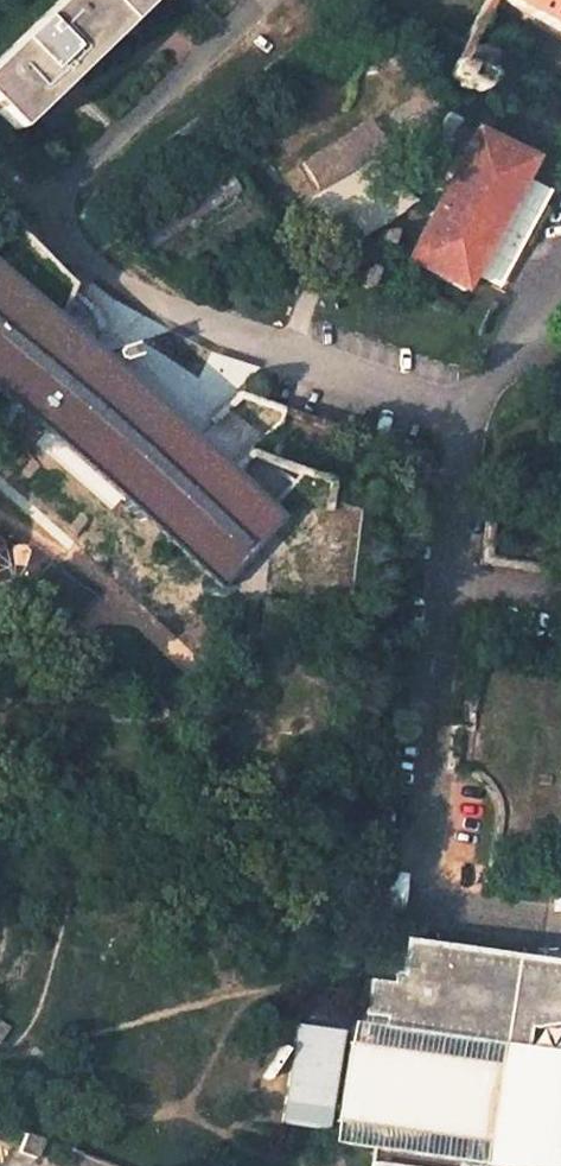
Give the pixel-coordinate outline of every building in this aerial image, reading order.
[(101,0),(53,0),(0,52),(0,113),(14,127),(122,21),(101,0)] [(122,21),(144,0),(101,0),(122,21)] [(560,34),(560,0),(500,0),(560,34)] [(454,61),(445,80),(472,94),(482,75),(454,61)] [(436,116),(431,125),(446,133),(451,124),(436,116)] [(317,186),(382,144),(367,120),(302,162),(317,186)] [(529,156),(472,126),(404,257),(461,287),(505,203),(529,156)] [(417,159),(412,168),(425,174),(429,165),(417,159)] [(381,230),(376,239),(389,246),(393,237),(381,230)] [(360,274),(355,283),(367,289),(371,280),(360,274)] [(0,283),(0,381),(23,401),(16,410),(40,431),(48,422),(124,490),(118,497),(141,517),(148,509),(216,569),(263,515),(226,482),(185,446),(105,376),(93,365),(0,283)] [(210,420),(185,446),(226,482),(249,458),(210,420)] [(401,940),(396,971),(391,971),(389,982),(367,978),(365,995),(362,1014),(382,1017),(380,1028),(496,1046),(479,1161),(373,1145),(370,1165),(560,1165),(560,965),(401,940)] [(13,1023),(0,1015),(0,1038),(4,1040),(13,1023)] [(479,1161),(496,1046),(380,1028),(350,1023),(332,1140),(347,1142),(373,1145),(479,1161)] [(25,1132),(17,1152),(34,1159),(42,1138),(25,1132)]
